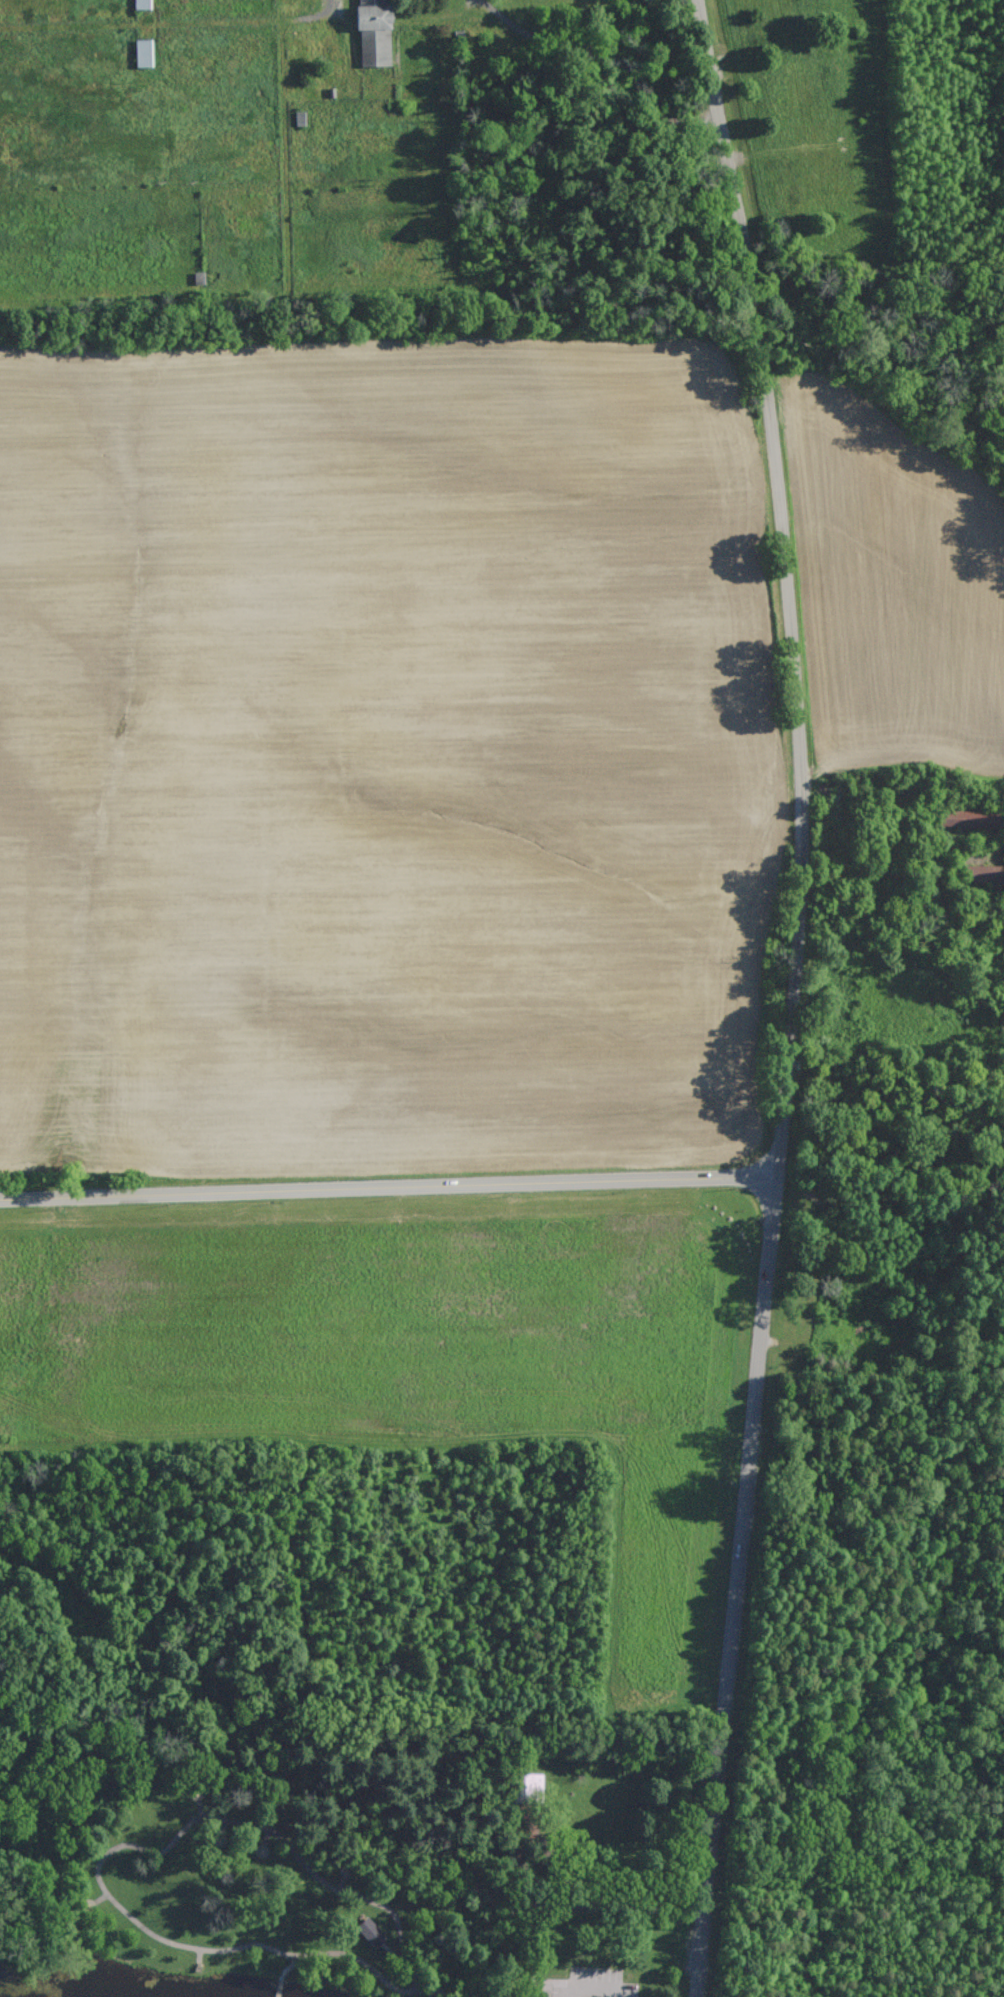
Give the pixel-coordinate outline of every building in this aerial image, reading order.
[(135,9),(151,9),(150,0),(134,0),(135,9)] [(392,66),(392,5),(388,5),(388,0),(359,0),(359,66),(392,66)] [(151,39),(136,39),(136,67),(152,67),(151,39)] [(940,825),(999,827),(1000,811),(941,809),(940,825)] [(966,881),(1003,881),(1003,865),(966,866),(966,881)] [(355,1926),(368,1915),(386,1937),(373,1948),(355,1926)] [(526,1977),(524,1987),(533,1988),(534,1983),(534,1978),(526,1977)]
